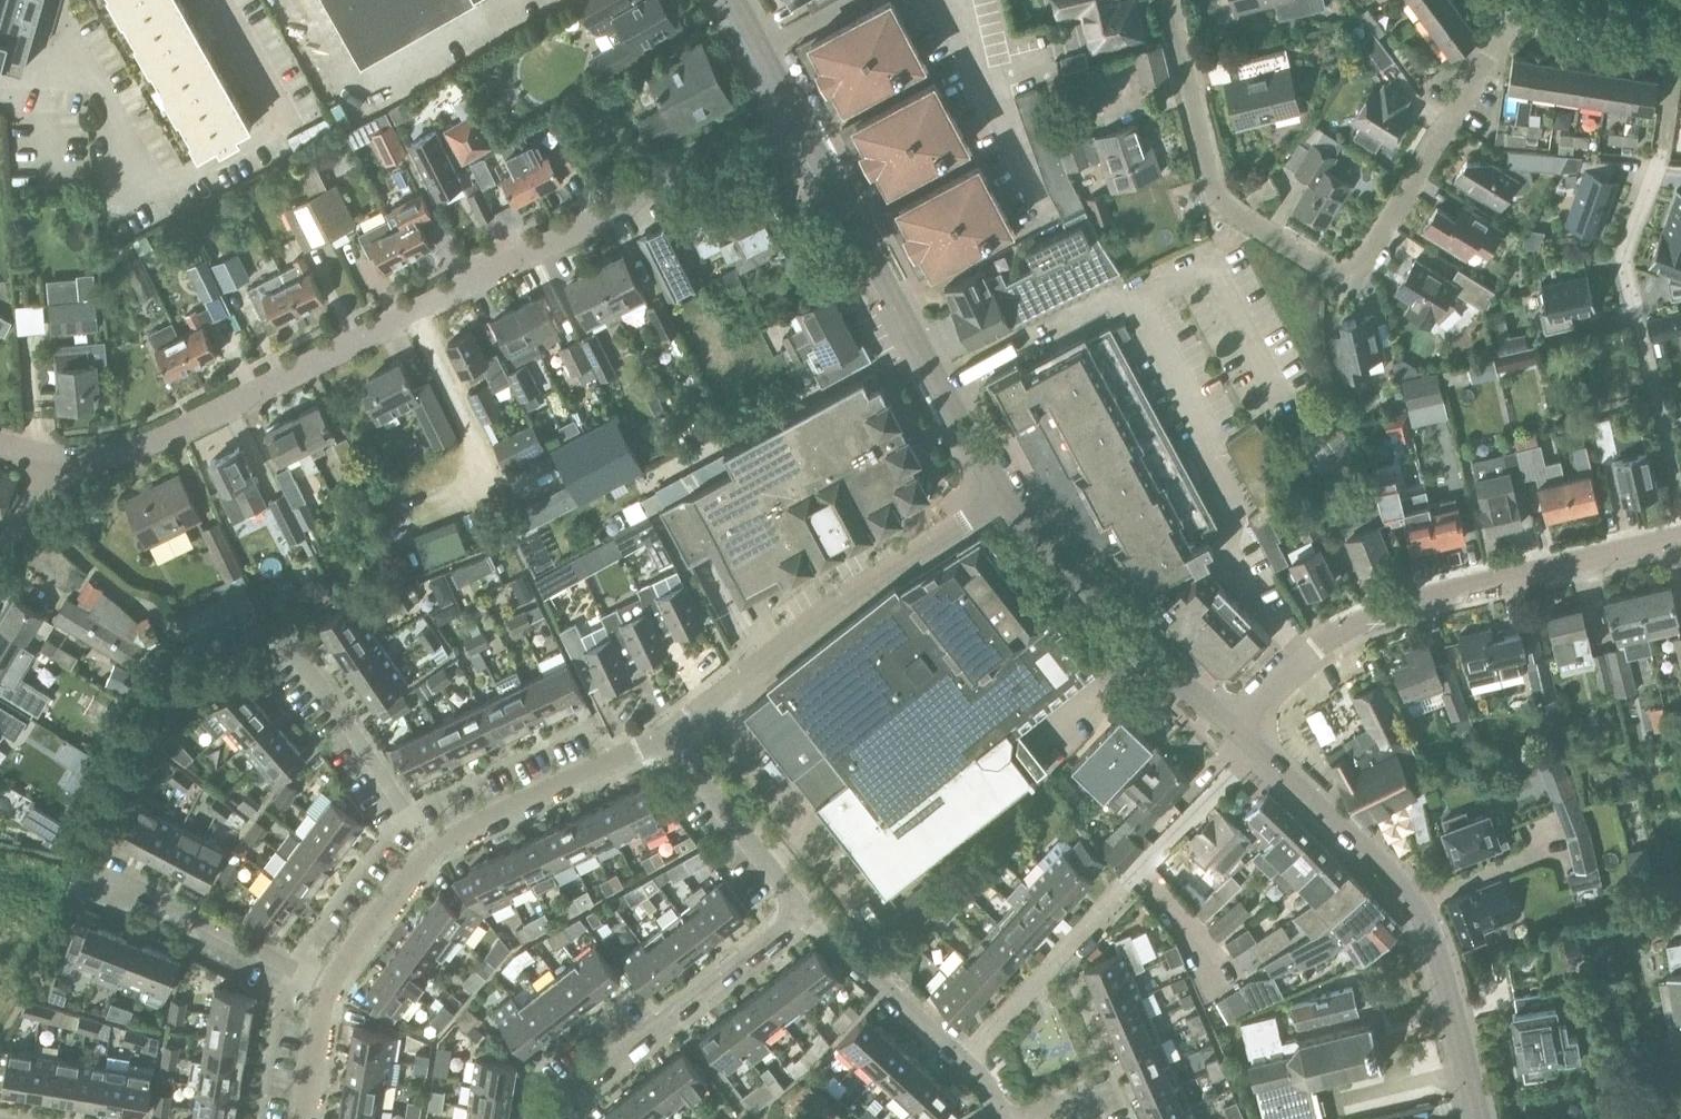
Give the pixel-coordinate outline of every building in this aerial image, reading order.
[(1,72),(3,63),(23,69),(42,0),(0,0),(0,72),(1,72)] [(182,0),(112,0),(129,30),(182,0)] [(210,50),(182,0),(129,30),(158,79),(210,50)] [(362,60),(468,0),(329,0),(362,60)] [(590,26),(592,28),(593,30),(595,31),(598,32),(600,32),(602,32),(604,31),(607,31),(620,23),(628,38),(592,59),(602,77),(645,52),(641,45),(668,29),(672,36),(685,28),(678,15),(671,19),(660,0),(643,0),(634,5),(631,0),(583,0),(577,4),(589,24),(590,26)] [(813,36),(799,44),(800,46),(799,47),(832,109),(833,109),(834,111),(849,103),(848,101),(898,74),(902,83),(929,69),(892,0),(886,0),(814,38),(813,36)] [(1072,13),(1083,10),(1089,35),(1093,48),(1093,49),(1095,49),(1110,45),(1143,37),(1133,0),(1130,0),(1116,3),(1116,0),(1069,0),(1072,13)] [(1236,10),(1276,0),(1280,18),(1325,7),(1324,0),(1233,0),(1236,10)] [(1443,0),(1412,0),(1423,15),(1443,0)] [(1454,0),(1443,0),(1423,15),(1437,35),(1470,11),(1463,2),(1458,5),(1454,0)] [(1377,19),(1368,7),(1360,13),(1369,25),(1377,19)] [(1437,35),(1452,55),(1480,35),(1471,23),(1476,20),(1470,11),(1437,35)] [(1386,31),(1377,19),(1369,25),(1373,30),(1378,37),(1386,31)] [(1365,32),(1365,27),(1361,24),(1356,25),(1352,29),(1353,34),(1357,37),(1362,37),(1365,32)] [(1373,30),(1364,42),(1383,68),(1394,59),(1395,59),(1378,37),(1373,30)] [(1410,54),(1402,42),(1394,48),(1402,60),(1410,54)] [(640,120),(653,146),(732,106),(715,71),(709,74),(695,45),(683,51),(686,58),(651,76),(666,106),(640,120)] [(1143,84),(1169,78),(1161,46),(1135,52),(1143,84)] [(1090,64),(1088,53),(1087,49),(1059,56),(1063,71),(1090,64)] [(1285,49),(1243,59),(1248,81),(1227,86),(1237,127),(1300,111),(1285,49)] [(158,79),(186,129),(238,100),(210,50),(158,79)] [(1508,88),(1533,92),(1539,52),(1528,50),(1527,56),(1513,54),(1508,88)] [(1539,52),(1533,92),(1557,96),(1562,62),(1549,60),(1550,54),(1539,52)] [(1419,66),(1410,54),(1402,60),(1411,72),(1419,66)] [(1108,66),(1111,76),(1137,68),(1133,57),(1108,66)] [(1557,96),(1581,99),(1586,66),(1562,62),(1557,96)] [(1604,103),(1628,107),(1634,67),(1623,65),(1622,71),(1610,70),(1604,103)] [(1610,70),(1586,66),(1581,99),(1604,103),(1610,70)] [(1645,75),(1646,69),(1634,67),(1628,107),(1653,111),(1659,77),(1645,75)] [(1092,69),(1080,74),(1084,85),(1096,81),(1092,69)] [(935,80),(858,121),(857,119),(843,127),(844,129),(843,129),(876,192),(877,192),(878,194),(893,186),(892,184),(942,157),(946,166),(973,152),(935,80)] [(1376,149),(1383,137),(1394,143),(1413,113),(1404,108),(1410,99),(1384,84),(1379,92),(1373,88),(1354,119),(1363,124),(1355,136),(1376,149)] [(1019,107),(1042,99),(1038,88),(1015,96),(1019,107)] [(1019,107),(1023,118),(1046,110),(1042,99),(1019,107)] [(252,124),(238,100),(186,129),(199,153),(219,143),(222,148),(241,137),(238,132),(252,124)] [(396,123),(403,119),(397,107),(390,111),(396,123)] [(1569,128),(1572,112),(1555,109),(1552,126),(1569,128)] [(1050,121),(1046,110),(1023,118),(1027,129),(1050,121)] [(386,111),(366,121),(367,122),(387,163),(407,153),(387,112),(386,111)] [(475,116),(448,130),(464,159),(490,145),(475,116)] [(287,137),(296,153),(335,133),(327,117),(287,137)] [(1027,129),(1031,140),(1053,132),(1050,121),(1027,129)] [(1137,122),(1095,138),(1113,190),(1161,172),(1148,135),(1143,137),(1137,122)] [(1528,124),(1514,122),(1513,132),(1527,134),(1528,124)] [(1543,125),(1528,124),(1527,134),(1538,135),(1542,135),(1543,125)] [(1065,165),(1067,170),(1093,160),(1081,126),(1054,135),(1057,143),(1061,154),(1065,164),(1065,165)] [(1344,143),(1323,129),(1296,172),(1311,181),(1296,207),(1326,226),(1351,185),(1328,170),(1344,143)] [(464,183),(436,131),(412,143),(440,195),(464,183)] [(1035,151),(1057,143),(1054,135),(1053,132),(1031,140),(1035,151)] [(1609,132),(1608,142),(1623,143),(1624,133),(1609,132)] [(562,179),(560,176),(575,168),(564,145),(548,152),(548,153),(547,154),(539,140),(530,145),(524,133),(513,139),(540,191),(562,179)] [(1559,142),(1574,144),(1575,134),(1560,133),(1559,142)] [(1638,145),(1639,135),(1624,133),(1623,143),(1638,145)] [(1527,134),(1526,142),(1537,143),(1538,135),(1527,134)] [(1589,145),(1590,136),(1575,134),(1574,144),(1589,145)] [(516,203),(540,191),(513,139),(500,145),(513,171),(503,176),(516,203)] [(1573,155),(1574,144),(1559,142),(1558,154),(1573,155)] [(1035,151),(1039,162),(1061,154),(1057,143),(1035,151)] [(1467,159),(1455,179),(1501,207),(1511,190),(1512,189),(1513,190),(1514,190),(1515,191),(1516,191),(1518,191),(1519,191),(1520,191),(1521,191),(1523,191),(1524,190),(1525,190),(1526,189),(1527,188),(1528,187),(1529,186),(1530,185),(1530,184),(1531,183),(1531,182),(1532,181),(1532,180),(1532,178),(1532,177),(1532,176),(1532,175),(1531,174),(1531,172),(1530,171),(1530,170),(1528,168),(1553,170),(1554,153),(1509,150),(1508,166),(1497,164),(1493,161),(1467,159)] [(1043,173),(1065,165),(1065,164),(1061,154),(1039,162),(1043,173)] [(1582,156),(1577,170),(1579,170),(1580,169),(1586,171),(1581,184),(1574,201),(1575,201),(1568,221),(1597,232),(1596,233),(1598,233),(1617,180),(1615,179),(1615,180),(1612,179),(1620,159),(1582,156)] [(485,157),(473,164),(484,188),(498,181),(485,157)] [(990,248),(1017,234),(979,163),(902,203),(901,201),(887,209),(888,211),(887,212),(920,274),(921,274),(922,276),(937,268),(936,266),(986,240),(990,248)] [(298,172),(311,197),(312,196),(331,236),(356,224),(336,184),(328,188),(316,164),(298,172)] [(1043,173),(1047,184),(1069,173),(1067,170),(1065,165),(1043,173)] [(1074,184),(1069,173),(1047,184),(1052,195),(1074,184)] [(1052,195),(1058,206),(1079,195),(1074,184),(1052,195)] [(468,194),(481,220),(495,213),(482,187),(468,194)] [(1665,231),(1664,233),(1680,239),(1680,191),(1677,189),(1677,190),(1680,192),(1665,231)] [(387,212),(390,218),(409,257),(433,245),(421,221),(433,215),(423,195),(387,212)] [(1085,206),(1079,195),(1058,206),(1063,217),(1085,206)] [(1110,216),(1103,195),(1089,200),(1097,221),(1110,216)] [(306,249),(331,236),(312,196),(311,197),(286,209),(306,249)] [(793,240),(773,198),(757,206),(755,203),(737,212),(734,206),(690,228),(703,256),(723,246),(728,256),(733,254),(740,269),(775,252),(775,253),(793,244),(791,240),(793,240)] [(1488,251),(1502,228),(1464,204),(1456,218),(1438,206),(1424,229),(1442,241),(1443,245),(1448,244),(1466,256),(1474,243),(1488,251)] [(995,290),(956,309),(954,310),(971,344),(1011,324),(1121,270),(1100,238),(1086,208),(1063,219),(1067,228),(1026,248),(1036,267),(1007,282),(1007,283),(995,290)] [(386,269),(409,257),(390,218),(360,233),(372,257),(378,253),(386,269)] [(1203,221),(1194,224),(1197,236),(1206,233),(1203,221)] [(675,223),(639,241),(669,299),(705,282),(675,223)] [(1521,246),(1543,248),(1545,230),(1530,228),(1521,246)] [(1665,231),(1662,230),(1648,266),(1650,267),(1651,264),(1670,271),(1667,277),(1672,297),(1671,297),(1672,299),(1680,297),(1680,239),(1664,233),(1665,231)] [(188,266),(205,300),(222,291),(206,258),(204,259),(197,245),(182,252),(189,266),(188,266)] [(215,266),(226,289),(250,277),(238,254),(215,266)] [(647,303),(623,255),(595,269),(621,317),(647,303)] [(293,267),(282,272),(302,311),(326,299),(304,256),(295,260),(295,262),(291,264),(293,267)] [(1430,325),(1436,316),(1439,322),(1456,306),(1446,299),(1452,289),(1486,310),(1496,291),(1460,268),(1452,281),(1416,259),(1396,291),(1413,301),(1407,310),(1430,325)] [(621,317),(595,269),(567,283),(588,323),(604,314),(608,324),(621,317)] [(1007,283),(1007,282),(1001,271),(988,277),(984,269),(946,288),(956,309),(995,290),(1007,283)] [(732,271),(702,285),(713,307),(743,292),(732,271)] [(278,323),(302,311),(282,272),(248,288),(263,318),(273,313),(278,323)] [(99,327),(94,273),(78,275),(81,299),(48,302),(51,331),(99,327)] [(1547,311),(1542,312),(1546,330),(1545,330),(1546,332),(1574,325),(1574,324),(1571,313),(1594,308),(1595,312),(1596,311),(1588,273),(1586,274),(1587,277),(1543,287),(1542,283),(1541,284),(1547,311)] [(784,338),(790,350),(802,343),(813,337),(845,320),(831,293),(799,310),(807,325),(795,331),(784,338)] [(541,296),(518,308),(533,337),(541,333),(546,343),(559,337),(554,327),(556,326),(541,296)] [(662,300),(648,307),(662,339),(677,332),(662,300)] [(533,338),(533,337),(518,308),(494,320),(515,361),(539,350),(533,338)] [(195,329),(180,337),(195,365),(218,354),(197,310),(188,314),(195,329)] [(1671,313),(1675,332),(1680,331),(1680,311),(1671,313)] [(5,334),(13,320),(0,313),(0,331),(5,334)] [(1384,355),(1374,314),(1343,321),(1346,334),(1332,337),(1342,378),(1369,372),(1366,359),(1384,355)] [(857,343),(845,320),(813,337),(802,343),(808,354),(806,355),(822,385),(872,359),(863,340),(857,343)] [(1125,322),(1113,329),(1119,341),(1132,334),(1125,322)] [(195,365),(180,337),(174,324),(159,331),(158,328),(148,333),(170,377),(195,365)] [(1175,593),(1169,581),(1204,562),(1211,558),(1207,550),(1214,546),(1209,536),(1207,536),(1204,530),(1216,523),(1110,328),(1034,368),(1031,362),(1022,367),(1018,360),(987,377),(990,383),(980,389),(1001,430),(1012,424),(1042,479),(1048,476),(1076,529),(1086,531),(1097,554),(1127,590),(1132,587),(1144,610),(1153,613),(1157,611),(1157,610),(1175,593)] [(473,380),(486,373),(494,389),(512,380),(508,374),(497,352),(486,358),(472,331),(449,343),(464,372),(468,370),(473,380)] [(613,364),(597,333),(583,340),(598,371),(613,364)] [(1528,333),(1494,341),(1497,354),(1531,346),(1528,333)] [(100,385),(97,365),(108,363),(106,339),(53,344),(57,387),(58,387),(60,407),(94,404),(93,386),(100,385)] [(573,372),(576,370),(583,383),(598,376),(591,363),(591,364),(578,339),(561,347),(573,372)] [(802,343),(790,350),(796,361),(806,355),(808,354),(802,343)] [(1535,346),(1496,355),(1500,371),(1539,362),(1535,346)] [(1499,374),(1495,356),(1468,362),(1473,381),(1499,374)] [(379,419),(413,403),(435,448),(457,437),(428,379),(414,387),(401,362),(370,377),(375,388),(366,392),(379,419)] [(525,365),(508,374),(512,380),(521,399),(535,392),(538,391),(525,365)] [(901,419),(875,371),(725,452),(734,469),(661,509),(689,562),(714,549),(743,603),(793,576),(793,577),(795,576),(794,575),(822,560),(823,561),(824,560),(823,559),(851,544),(852,545),(853,545),(853,543),(881,528),(881,529),(883,529),(882,528),(903,516),(899,509),(916,499),(922,479),(913,461),(921,457),(910,436),(911,435),(910,434),(909,434),(901,420),(902,420),(902,418),(901,419)] [(1438,371),(1402,379),(1408,408),(1445,400),(1438,371)] [(484,420),(500,412),(486,384),(470,392),(484,420)] [(535,392),(521,399),(527,410),(540,403),(535,392)] [(653,414),(663,409),(656,393),(646,398),(653,414)] [(319,403),(294,416),(314,456),(326,451),(321,440),(334,433),(319,403)] [(515,534),(571,506),(580,501),(643,468),(615,415),(553,447),(571,482),(506,516),(515,534)] [(1300,442),(1294,448),(1303,461),(1309,455),(1334,487),(1353,473),(1361,485),(1372,475),(1365,464),(1368,462),(1333,415),(1305,436),(1299,440),(1300,442)] [(320,467),(314,456),(294,416),(268,429),(283,459),(298,451),(309,473),(320,467)] [(1610,417),(1593,421),(1603,462),(1615,459),(1623,494),(1624,498),(1643,493),(1644,496),(1654,493),(1654,491),(1657,490),(1656,486),(1659,485),(1655,471),(1652,472),(1641,424),(1613,431),(1610,417)] [(1255,421),(1225,442),(1260,508),(1248,516),(1255,528),(1270,517),(1293,501),(1268,458),(1278,451),(1273,444),(1255,421)] [(534,423),(495,442),(494,443),(506,467),(546,447),(534,423)] [(348,472),(360,465),(346,437),(334,444),(348,472)] [(1546,517),(1573,510),(1566,478),(1565,478),(1561,459),(1546,462),(1541,443),(1517,449),(1524,478),(1537,475),(1546,517)] [(1581,474),(1566,478),(1573,510),(1599,504),(1592,473),(1594,472),(1588,445),(1576,448),(1581,474)] [(247,514),(266,505),(252,475),(254,474),(247,461),(245,461),(238,447),(211,460),(230,498),(221,503),(229,519),(245,511),(247,514)] [(1517,449),(1507,451),(1504,452),(1508,470),(1477,478),(1483,502),(1486,501),(1487,505),(1483,506),(1489,530),(1494,529),(1495,532),(1505,530),(1504,526),(1521,522),(1512,481),(1524,478),(1517,449)] [(369,455),(366,473),(374,475),(378,456),(369,455)] [(308,499),(290,466),(278,472),(295,506),(308,499)] [(19,478),(0,469),(0,516),(19,478)] [(147,542),(199,516),(179,476),(126,501),(147,542)] [(1348,536),(1347,537),(1361,570),(1393,557),(1378,525),(1387,520),(1382,509),(1379,510),(1373,482),(1363,485),(1371,516),(1344,527),(1348,536)] [(306,536),(285,492),(269,500),(291,544),(306,536)] [(1430,503),(1429,503),(1439,542),(1442,541),(1442,543),(1454,541),(1453,539),(1465,536),(1456,496),(1430,503)] [(299,514),(312,507),(308,499),(295,506),(299,514)] [(1404,504),(1382,509),(1387,520),(1405,516),(1406,518),(1405,518),(1412,548),(1439,542),(1431,511),(1429,503),(1405,509),(1404,504)] [(1320,531),(1312,516),(1298,522),(1307,538),(1320,531)] [(1270,517),(1255,528),(1260,539),(1276,569),(1277,569),(1289,562),(1278,541),(1278,540),(1281,538),(1270,517)] [(651,518),(615,537),(623,555),(646,542),(659,567),(674,560),(651,518)] [(201,529),(227,580),(244,571),(219,520),(201,529)] [(465,549),(454,520),(413,535),(424,565),(465,549)] [(615,537),(575,559),(584,576),(623,555),(615,537)] [(778,685),(746,711),(794,771),(858,852),(892,826),(888,821),(978,751),(983,757),(999,759),(1012,749),(1014,733),(1009,727),(1086,667),(1049,620),(1048,619),(1045,621),(1034,606),(980,537),(878,604),(875,606),(777,684),(778,685)] [(1320,547),(1292,561),(1310,594),(1337,579),(1320,547)] [(471,563),(478,577),(494,569),(488,555),(471,563)] [(545,598),(584,576),(575,559),(536,580),(545,598)] [(1220,583),(1204,566),(1175,593),(1157,610),(1157,611),(1213,671),(1232,671),(1269,637),(1270,637),(1271,636),(1249,613),(1240,604),(1231,612),(1211,591),(1220,583)] [(677,636),(705,623),(686,582),(685,583),(678,569),(638,588),(648,610),(649,610),(661,635),(662,635),(674,629),(677,636)] [(443,574),(429,580),(436,595),(450,589),(443,574)] [(94,604),(103,588),(89,580),(80,595),(94,604)] [(522,603),(534,597),(528,584),(516,590),(522,603)] [(198,633),(253,606),(255,605),(245,585),(188,612),(198,633)] [(1678,617),(1676,607),(1671,585),(1639,593),(1649,638),(1680,630),(1678,617)] [(392,594),(398,602),(410,594),(404,586),(392,594)] [(1618,645),(1649,638),(1639,593),(1607,600),(1608,606),(1614,632),(1615,632),(1618,645)] [(415,602),(410,594),(398,602),(403,610),(415,602)] [(132,666),(145,644),(67,596),(53,619),(132,666)] [(0,622),(0,623),(38,646),(38,647),(51,655),(58,644),(44,635),(45,633),(34,627),(42,613),(15,597),(15,598),(10,599),(4,608),(6,612),(0,622)] [(323,653),(368,622),(354,601),(333,615),(330,610),(317,619),(328,636),(317,644),(323,653)] [(624,621),(618,607),(601,615),(605,623),(612,637),(624,663),(625,662),(637,656),(640,663),(668,650),(662,635),(661,635),(649,610),(648,610),(624,621)] [(1592,650),(1581,607),(1549,614),(1559,658),(1577,654),(1577,656),(1583,654),(1582,653),(1592,650)] [(435,613),(440,623),(450,618),(445,608),(435,613)] [(526,610),(517,614),(523,627),(532,623),(526,610)] [(508,618),(515,631),(523,627),(517,614),(508,618)] [(575,621),(560,629),(589,690),(601,684),(604,690),(632,677),(625,662),(624,663),(612,637),(605,623),(582,634),(575,621)] [(339,652),(347,665),(381,642),(368,622),(323,653),(328,660),(339,652)] [(6,678),(0,689),(0,690),(39,713),(50,695),(20,677),(38,647),(38,646),(0,623),(0,674),(6,678)] [(431,625),(419,633),(425,642),(437,634),(431,625)] [(1491,627),(1459,635),(1470,683),(1523,670),(1520,655),(1526,653),(1521,632),(1504,636),(1502,630),(1492,633),(1491,627)] [(483,630),(474,635),(480,648),(489,643),(483,630)] [(442,642),(437,634),(425,642),(430,650),(442,642)] [(465,639),(471,652),(472,651),(480,648),(474,635),(465,639)] [(395,662),(381,642),(347,665),(361,685),(395,662)] [(1444,687),(1427,643),(1413,648),(1417,658),(1395,666),(1409,701),(1444,687)] [(1626,645),(1606,650),(1614,687),(1616,696),(1637,691),(1626,645)] [(480,648),(472,651),(473,655),(479,668),(488,664),(480,648)] [(1614,687),(1606,650),(1591,654),(1599,690),(1614,687)] [(1547,656),(1527,661),(1536,699),(1556,695),(1547,656)] [(545,672),(563,709),(586,699),(568,661),(545,672)] [(409,682),(395,662),(361,685),(375,705),(409,682)] [(444,666),(436,672),(444,684),(452,678),(444,666)] [(519,730),(541,720),(523,683),(517,670),(495,680),(502,693),(519,730)] [(428,677),(436,689),(444,684),(436,672),(428,677)] [(523,683),(541,720),(563,709),(545,672),(523,683)] [(134,677),(123,673),(118,686),(131,691),(134,677)] [(217,737),(228,728),(227,727),(258,700),(248,688),(256,681),(250,674),(226,695),(222,691),(210,702),(214,706),(211,708),(211,709),(200,718),(217,737)] [(1353,697),(1369,732),(1370,733),(1399,718),(1383,683),(1353,697)] [(1473,725),(1458,688),(1444,693),(1458,730),(1473,725)] [(480,703),(498,740),(519,730),(502,693),(480,703)] [(404,694),(396,699),(404,711),(412,705),(404,694)] [(396,717),(404,711),(396,699),(388,705),(396,717)] [(258,700),(227,727),(228,728),(243,745),(282,711),(277,705),(269,712),(258,700)] [(476,751),(498,740),(480,703),(459,714),(476,751)] [(16,737),(26,721),(0,705),(0,728),(16,737)] [(243,745),(259,763),(289,735),(280,724),(288,717),(282,711),(243,745)] [(1106,729),(1072,764),(1104,795),(1139,760),(1153,744),(1142,733),(1121,713),(1106,729)] [(436,724),(454,761),(476,751),(459,714),(436,724)] [(1365,747),(1364,747),(1332,763),(1362,820),(1417,794),(1416,793),(1432,786),(1407,732),(1406,732),(1399,718),(1370,733),(1369,732),(1360,737),(1365,747)] [(433,771),(454,761),(436,724),(415,734),(433,771)] [(1562,725),(1543,730),(1546,741),(1565,737),(1562,725)] [(399,760),(410,782),(433,771),(415,734),(387,747),(394,762),(399,760)] [(301,748),(289,735),(259,763),(276,782),(315,748),(309,741),(301,748)] [(1143,764),(1110,798),(1119,807),(1135,791),(1144,800),(1128,817),(1142,830),(1172,799),(1191,780),(1158,748),(1158,749),(1153,744),(1139,760),(1143,764)] [(194,757),(189,751),(180,759),(186,764),(194,757)] [(177,783),(186,772),(178,766),(169,777),(177,783)] [(186,772),(177,783),(185,789),(194,778),(186,772)] [(1545,781),(1566,836),(1589,827),(1588,825),(1568,773),(1545,781)] [(235,784),(228,776),(219,784),(225,792),(235,784)] [(287,782),(280,790),(292,799),(298,791),(287,782)] [(632,789),(624,793),(632,811),(641,830),(645,839),(667,829),(663,820),(675,814),(665,801),(656,805),(645,783),(632,789)] [(280,790),(275,798),(286,806),(292,799),(280,790)] [(1295,817),(1268,792),(1243,817),(1265,838),(1258,846),(1263,851),(1266,847),(1295,817)] [(641,830),(632,811),(624,793),(601,804),(619,841),(632,835),(641,830)] [(224,800),(217,795),(209,806),(216,812),(224,800)] [(332,797),(317,817),(350,842),(365,821),(332,797)] [(233,807),(224,800),(216,812),(225,818),(233,807)] [(141,850),(161,814),(139,802),(127,824),(122,822),(115,836),(141,850)] [(597,851),(619,841),(601,804),(579,814),(597,851)] [(1198,845),(1190,853),(1206,867),(1214,859),(1225,869),(1251,840),(1220,812),(1194,841),(1198,845)] [(1445,828),(1456,858),(1488,847),(1489,851),(1510,843),(1505,829),(1497,832),(1489,812),(1469,819),(1467,816),(1465,814),(1461,813),(1458,814),(1455,815),(1454,815),(1444,819),(1448,827),(1445,828)] [(141,850),(163,861),(182,825),(161,814),(141,850)] [(579,814),(559,824),(576,861),(597,851),(579,814)] [(317,817),(302,837),(335,861),(350,842),(317,817)] [(1293,855),(1314,835),(1313,834),(1295,817),(1266,847),(1282,864),(1282,865),(1292,854),(1293,855)] [(70,826),(57,818),(45,839),(58,847),(70,826)] [(256,820),(250,827),(262,836),(268,828),(256,820)] [(1012,822),(1006,829),(1016,838),(1022,832),(1012,822)] [(559,824),(536,835),(554,872),(576,861),(559,824)] [(163,861),(184,872),(203,836),(182,825),(163,861)] [(250,827),(245,835),(256,844),(262,836),(250,827)] [(1567,838),(1574,869),(1567,871),(1571,889),(1602,882),(1590,829),(1589,827),(1566,836),(1567,838)] [(1009,846),(1016,838),(1006,829),(999,836),(1009,846)] [(698,843),(691,834),(684,837),(690,848),(698,843)] [(515,845),(532,882),(536,893),(558,882),(553,872),(554,872),(536,835),(515,845)] [(1292,854),(1282,865),(1282,864),(1272,875),(1289,892),(1300,883),(1301,883),(1299,881),(1331,852),(1314,835),(1293,855),(1292,854)] [(226,848),(203,836),(184,872),(207,885),(226,848)] [(302,837),(288,856),(321,880),(335,861),(302,837)] [(1076,895),(1080,898),(1087,891),(1083,887),(1093,876),(1088,871),(1098,861),(1077,842),(1070,849),(1063,842),(1056,841),(1039,859),(1047,866),(1077,894),(1076,895)] [(515,845),(493,855),(510,893),(510,892),(532,882),(515,845)] [(1624,851),(1629,875),(1631,883),(1655,877),(1654,872),(1648,845),(1624,851)] [(659,848),(651,853),(652,854),(659,865),(666,861),(659,848)] [(1318,901),(1348,871),(1331,852),(1299,881),(1301,883),(1318,901)] [(643,858),(650,870),(659,865),(652,854),(651,853),(643,858)] [(510,892),(510,893),(493,855),(470,866),(472,871),(456,879),(484,915),(514,900),(510,892)] [(288,856),(274,875),(307,899),(321,880),(288,856)] [(684,859),(676,863),(683,875),(691,871),(684,859)] [(227,861),(223,869),(235,876),(240,867),(227,861)] [(983,862),(977,868),(987,878),(994,871),(983,862)] [(674,880),(683,875),(676,863),(667,868),(674,880)] [(1061,912),(1076,895),(1077,894),(1047,866),(1031,884),(1061,912)] [(981,885),(987,878),(977,868),(970,876),(981,885)] [(218,878),(231,885),(235,876),(223,869),(218,878)] [(1321,933),(1367,890),(1348,871),(1318,901),(1315,903),(1295,916),(1313,935),(1315,936),(1321,933)] [(609,877),(616,889),(624,884),(617,872),(609,877)] [(1242,884),(1232,873),(1203,901),(1196,907),(1194,909),(1205,919),(1242,884)] [(274,875),(259,894),(292,918),(307,899),(274,875)] [(608,894),(616,889),(609,877),(601,881),(608,894)] [(725,877),(707,891),(702,884),(695,890),(700,896),(725,929),(750,910),(725,877)] [(464,941),(484,915),(456,879),(445,894),(440,891),(425,911),(458,936),(457,936),(464,941)] [(1516,917),(1501,879),(1449,900),(1463,939),(1485,931),(1484,929),(1516,917)] [(642,882),(634,887),(641,899),(649,895),(642,882)] [(1044,930),(1061,912),(1031,884),(1014,902),(1044,930)] [(625,892),(632,904),(641,899),(634,887),(625,892)] [(574,913),(582,908),(583,909),(595,901),(588,889),(567,900),(574,913)] [(725,929),(700,896),(695,890),(686,897),(691,904),(682,911),(707,943),(725,929)] [(1385,908),(1367,890),(1321,933),(1315,936),(1313,935),(1265,963),(1273,975),(1297,963),(1305,966),(1327,956),(1344,944),(1342,941),(1357,930),(1360,933),(1385,908)] [(278,938),(292,918),(259,894),(245,914),(278,938)] [(951,897),(945,904),(955,913),(961,906),(951,897)] [(559,905),(566,917),(574,913),(567,900),(559,905)] [(1251,912),(1241,900),(1211,926),(1220,938),(1251,912)] [(998,920),(1028,947),(1044,930),(1014,902),(998,920)] [(948,921),(955,913),(945,904),(938,911),(948,921)] [(102,914),(83,907),(65,954),(61,966),(71,970),(75,960),(98,968),(113,930),(99,924),(102,914)] [(587,913),(594,925),(603,921),(596,908),(587,913)] [(1402,926),(1385,908),(1360,933),(1357,930),(1342,941),(1344,944),(1356,963),(1376,952),(1402,926)] [(425,911),(410,931),(443,955),(457,936),(458,936),(425,911)] [(524,923),(524,924),(531,937),(553,925),(545,911),(524,923)] [(682,911),(662,926),(687,959),(707,943),(682,911)] [(1011,966),(1028,947),(998,920),(981,938),(1011,966)] [(929,936),(935,929),(928,923),(922,930),(929,936)] [(517,928),(523,941),(531,937),(524,924),(517,928)] [(1293,940),(1283,925),(1252,944),(1262,959),(1293,940)] [(1612,925),(1582,930),(1585,950),(1598,948),(1603,976),(1620,973),(1612,925)] [(113,930),(98,968),(98,969),(94,979),(117,988),(121,977),(120,977),(139,929),(132,926),(128,936),(113,930)] [(556,930),(563,943),(571,938),(564,926),(556,930)] [(668,973),(687,959),(662,926),(643,941),(668,973)] [(1257,939),(1249,927),(1226,942),(1233,954),(1257,939)] [(121,977),(143,986),(158,947),(144,942),(147,932),(139,929),(120,977),(121,977)] [(555,948),(563,943),(556,930),(548,935),(555,948)] [(429,974),(443,955),(410,931),(396,949),(429,974)] [(918,932),(912,938),(923,948),(929,942),(918,932)] [(1095,988),(1132,971),(1132,972),(1145,966),(1131,932),(1116,939),(1120,950),(1085,966),(1095,988)] [(916,956),(923,948),(912,938),(905,946),(916,956)] [(965,955),(995,983),(1011,966),(981,938),(965,955)] [(648,989),(668,973),(643,941),(623,957),(648,989)] [(1164,948),(1168,956),(1181,950),(1177,942),(1164,948)] [(1671,972),(1669,973),(1670,981),(1659,981),(1666,1017),(1680,1014),(1680,942),(1666,944),(1671,972)] [(167,995),(186,947),(177,943),(173,953),(158,947),(143,986),(167,995)] [(576,959),(601,991),(621,976),(595,944),(576,959)] [(885,945),(876,955),(885,964),(894,954),(885,945)] [(1088,955),(1095,961),(1104,951),(1097,945),(1088,955)] [(816,946),(797,961),(822,993),(842,978),(816,946)] [(514,954),(508,961),(519,971),(524,964),(536,958),(527,947),(514,954)] [(415,993),(429,974),(396,949),(382,969),(415,993)] [(1185,960),(1181,950),(1168,956),(1172,965),(1185,960)] [(965,955),(949,973),(979,1001),(995,983),(965,955)] [(582,1006),(601,991),(576,959),(557,974),(582,1006)] [(502,969),(512,978),(519,971),(508,961),(502,969)] [(797,961),(778,976),(803,1008),(822,993),(797,961)] [(475,967),(469,974),(480,983),(486,976),(475,967)] [(400,1013),(415,993),(382,969),(367,989),(400,1013)] [(1142,994),(1132,972),(1132,971),(1095,988),(1104,1010),(1142,994)] [(949,973),(931,992),(962,1019),(979,1001),(949,973)] [(474,991),(480,983),(469,974),(463,981),(474,991)] [(563,1021),(582,1006),(557,974),(538,988),(563,1021)] [(784,1023),(803,1008),(778,976),(759,990),(784,1023)] [(1171,981),(1175,990),(1188,985),(1185,976),(1171,981)] [(1299,1024),(1328,1017),(1328,1018),(1359,1010),(1354,985),(1322,992),(1322,996),(1294,1002),(1299,1024)] [(216,987),(212,1012),(252,1019),(257,994),(216,987)] [(1226,996),(1235,1013),(1236,1015),(1252,1006),(1241,987),(1226,996)] [(1546,1006),(1537,1008),(1544,1058),(1558,1055),(1560,1060),(1562,1059),(1567,1065),(1577,1063),(1580,1056),(1581,1056),(1577,1034),(1568,1035),(1566,1022),(1580,1020),(1577,1001),(1572,1001),(1569,987),(1543,991),(1546,1006)] [(538,988),(519,1003),(544,1036),(563,1021),(538,988)] [(759,990),(740,1005),(765,1038),(784,1023),(759,990)] [(1517,1011),(1514,1012),(1522,1060),(1522,1062),(1523,1061),(1526,1078),(1547,1074),(1544,1058),(1537,1008),(1546,1006),(1543,991),(1517,995),(1514,996),(1517,1011)] [(524,1051),(544,1036),(519,1003),(512,994),(492,1010),(499,1019),(515,1039),(523,1049),(524,1051)] [(1152,1016),(1142,994),(1104,1010),(1114,1032),(1152,1016)] [(1226,996),(1216,1002),(1226,1018),(1235,1013),(1226,996)] [(173,998),(172,1008),(186,1010),(187,1000),(173,998)] [(43,1003),(29,1000),(21,1012),(39,1017),(43,1003)] [(54,1006),(43,1003),(39,1017),(50,1020),(54,1006)] [(444,1003),(438,1010),(448,1020),(455,1012),(444,1003)] [(130,1021),(134,1010),(123,1005),(119,1018),(130,1021)] [(754,1046),(765,1038),(740,1005),(721,1020),(746,1053),(752,1061),(761,1055),(754,1046)] [(468,1007),(462,1014),(473,1023),(479,1016),(468,1007)] [(845,1007),(839,1014),(849,1023),(855,1017),(845,1007)] [(172,1008),(170,1017),(184,1020),(186,1010),(172,1008)] [(442,1027),(448,1020),(438,1010),(431,1018),(442,1027)] [(1186,1017),(1190,1025),(1203,1019),(1200,1011),(1186,1017)] [(208,1036),(248,1043),(252,1019),(212,1012),(208,1036)] [(1256,1084),(1265,1118),(1322,1118),(1320,1112),(1326,1111),(1323,1097),(1317,1099),(1312,1082),(1382,1065),(1378,1050),(1381,1049),(1378,1036),(1375,1037),(1371,1022),(1300,1039),(1300,1040),(1300,1041),(1296,1038),(1282,1041),(1276,1013),(1241,1021),(1249,1055),(1252,1055),(1253,1061),(1251,1062),(1256,1084)] [(77,1027),(87,1030),(91,1016),(81,1014),(77,1027)] [(485,1034),(473,1023),(462,1014),(456,1021),(479,1041),(485,1034)] [(842,1031),(849,1023),(839,1014),(832,1021),(842,1031)] [(839,1044),(858,1061),(885,1031),(867,1014),(839,1044)] [(1666,1017),(1673,1053),(1680,1049),(1680,1014),(1666,1017)] [(100,1019),(91,1016),(87,1030),(96,1033),(100,1019)] [(1161,1037),(1152,1016),(1114,1032),(1124,1054),(1161,1037)] [(1207,1029),(1203,1019),(1190,1025),(1194,1034),(1207,1029)] [(726,1068),(746,1053),(721,1020),(701,1036),(726,1068)] [(354,1026),(350,1051),(391,1057),(395,1033),(388,1032),(389,1024),(368,1021),(367,1028),(354,1026)] [(124,1041),(133,1044),(137,1030),(127,1027),(124,1041)] [(811,1043),(805,1050),(816,1059),(831,1043),(820,1029),(812,1037),(814,1040),(811,1043)] [(146,1033),(137,1030),(133,1044),(143,1046),(146,1033)] [(885,1031),(858,1061),(875,1078),(903,1048),(885,1031)] [(244,1065),(248,1043),(208,1036),(204,1059),(244,1065)] [(1171,1059),(1161,1037),(1124,1054),(1133,1076),(1171,1059)] [(523,1049),(515,1039),(504,1047),(513,1058),(523,1049)] [(166,1043),(164,1052),(178,1055),(180,1045),(166,1043)] [(480,1043),(478,1056),(493,1059),(495,1045),(480,1043)] [(0,1072),(0,1089),(27,1093),(33,1053),(4,1048),(0,1072)] [(921,1064),(903,1048),(875,1078),(893,1094),(921,1064)] [(683,1049),(663,1065),(689,1097),(709,1081),(683,1049)] [(809,1067),(816,1059),(805,1050),(795,1060),(794,1058),(786,1064),(796,1078),(809,1067)] [(387,1081),(391,1057),(350,1051),(346,1074),(387,1081)] [(164,1052),(162,1062),(176,1065),(178,1055),(164,1052)] [(416,1052),(415,1062),(429,1064),(430,1055),(416,1052)] [(27,1093),(51,1097),(58,1057),(33,1053),(27,1093)] [(1205,1061),(1209,1069),(1222,1063),(1218,1055),(1205,1061)] [(477,1056),(472,1081),(513,1088),(517,1063),(493,1059),(478,1056),(477,1056)] [(75,1101),(81,1061),(58,1057),(51,1097),(75,1101)] [(200,1082),(240,1089),(244,1065),(204,1059),(204,1060),(192,1058),(188,1082),(199,1084),(200,1082)] [(1181,1082),(1171,1059),(1133,1076),(1143,1098),(1181,1082)] [(75,1101),(99,1105),(105,1065),(81,1061),(75,1101)] [(427,1074),(429,1064),(415,1062),(413,1071),(411,1084),(425,1087),(428,1074),(427,1074)] [(1226,1073),(1222,1063),(1209,1069),(1213,1078),(1226,1073)] [(921,1064),(893,1094),(910,1110),(938,1080),(921,1064)] [(105,1065),(99,1105),(123,1109),(129,1068),(105,1065)] [(670,1112),(689,1097),(663,1065),(644,1079),(670,1112)] [(154,1073),(129,1068),(123,1109),(147,1113),(154,1073)] [(1651,1086),(1660,1086),(1660,1071),(1650,1072),(1651,1086)] [(824,1083),(831,1090),(841,1079),(834,1073),(824,1083)] [(346,1074),(342,1098),(383,1105),(387,1081),(346,1074)] [(768,1082),(777,1093),(785,1087),(776,1076),(769,1081),(768,1082)] [(769,1081),(766,1077),(742,1096),(754,1111),(777,1093),(768,1082),(769,1081)] [(632,1103),(645,1118),(660,1118),(670,1112),(644,1079),(625,1094),(632,1103)] [(841,1079),(831,1090),(838,1096),(848,1086),(841,1079)] [(938,1080),(910,1110),(920,1118),(955,1118),(960,1116),(949,1106),(964,1089),(956,1082),(949,1090),(938,1080)] [(472,1081),(468,1105),(509,1112),(513,1088),(472,1081)] [(240,1089),(200,1082),(199,1084),(195,1107),(236,1113),(240,1089)] [(1152,1118),(1156,1118),(1190,1104),(1181,1082),(1143,1098),(1152,1118)] [(432,1089),(430,1099),(444,1101),(446,1091),(432,1089)] [(156,1100),(170,1103),(172,1093),(158,1090),(156,1100)] [(632,1103),(625,1094),(606,1109),(613,1118),(645,1118),(632,1103)] [(383,1105),(342,1098),(339,1118),(381,1118),(383,1105)] [(443,1110),(444,1101),(430,1099),(429,1107),(443,1110)] [(1224,1105),(1227,1113),(1240,1107),(1237,1099),(1224,1105)] [(156,1100),(155,1110),(169,1112),(170,1103),(156,1100)] [(409,1100),(407,1109),(421,1111),(423,1102),(409,1100)] [(1190,1104),(1156,1118),(1197,1118),(1190,1104)] [(509,1112),(468,1105),(466,1118),(508,1118),(509,1112)] [(863,1118),(870,1118),(876,1112),(869,1105),(859,1116),(863,1118)] [(236,1113),(195,1107),(193,1118),(235,1118),(236,1113)] [(1240,1107),(1227,1113),(1230,1118),(1240,1118),(1245,1117),(1240,1107)] [(421,1111),(407,1109),(405,1118),(408,1118),(420,1118),(421,1111)]
